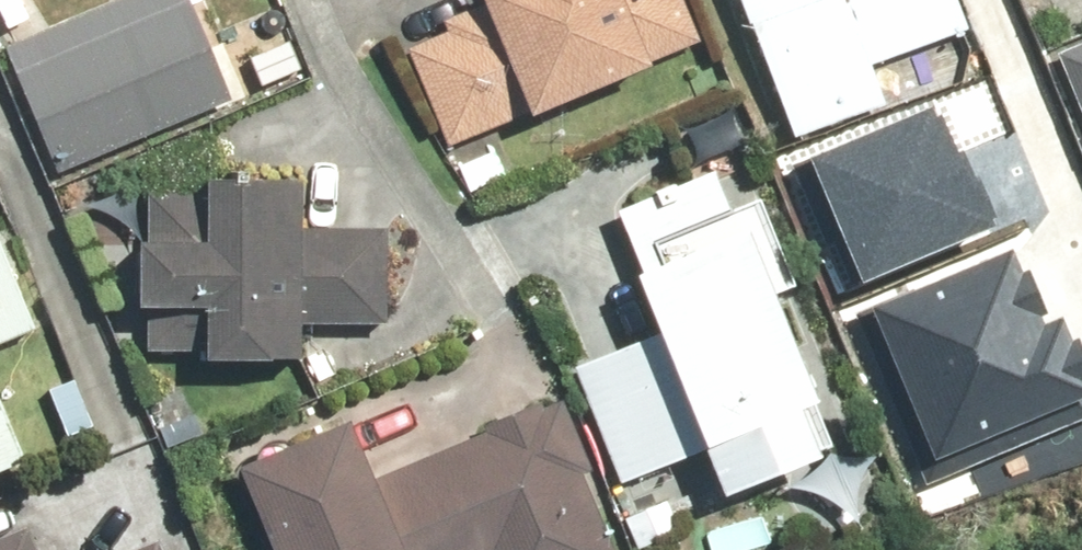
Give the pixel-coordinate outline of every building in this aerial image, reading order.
[(0,51),(54,176),(225,103),(180,0),(119,0),(0,51)] [(401,51),(444,149),(517,119),(518,121),(637,70),(636,68),(694,44),(675,0),(467,0),(471,10),(439,23),(444,33),(401,51)] [(785,142),(877,106),(863,70),(957,33),(944,0),(730,0),(785,142)] [(1050,57),(1081,135),(1081,43),(1050,57)] [(795,162),(849,284),(999,218),(945,97),(795,162)] [(709,174),(609,214),(634,275),(619,281),(643,340),(568,370),(615,485),(691,455),(709,501),(806,462),(786,413),(803,406),(760,299),(785,289),(751,204),(725,214),(709,174)] [(289,232),(289,184),(192,184),(192,196),(140,196),(140,247),(125,247),(125,312),(142,312),(142,355),(191,355),(191,366),(257,366),(256,364),(288,364),(288,327),(378,328),(378,232),(289,232)] [(917,487),(1077,425),(1066,395),(1081,389),(1081,337),(1065,293),(1025,308),(1005,257),(851,316),(917,487)] [(22,333),(0,283),(0,343),(22,333)] [(226,471),(258,549),(607,549),(577,477),(586,473),(557,401),(538,409),(536,403),(476,428),(480,436),(359,485),(336,427),(226,471)] [(18,464),(0,422),(0,472),(18,464)] [(0,536),(0,549),(19,549),(11,531),(0,536)] [(153,542),(133,549),(157,549),(153,542)]
